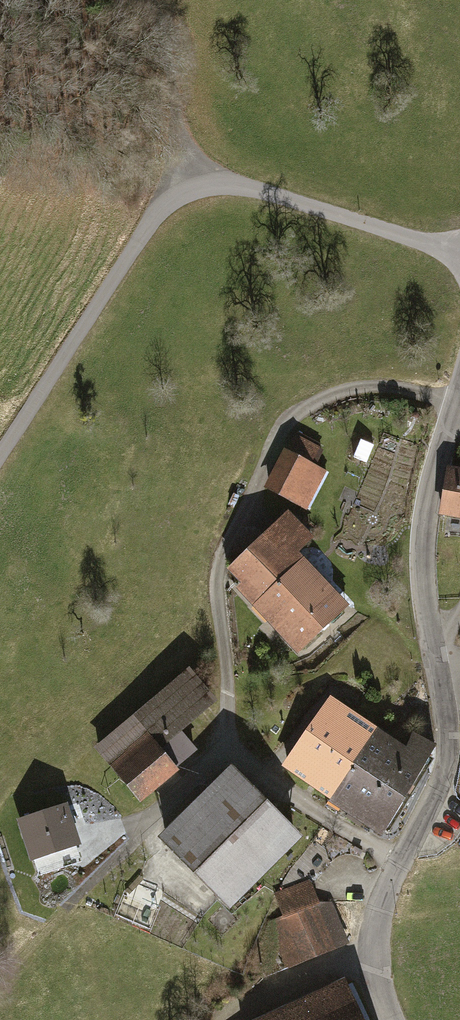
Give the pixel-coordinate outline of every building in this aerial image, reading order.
[(283,452),(264,489),(307,511),(326,475),(309,466),(317,450),(294,438),(286,454),(283,452)] [(448,469),(439,513),(459,517),(459,471),(448,469)] [(291,517),(226,578),(254,607),(303,560),(299,555),(314,541),(291,517)] [(303,560),(254,607),(299,654),(348,607),(303,560)] [(179,680),(93,750),(139,806),(178,774),(174,769),(194,752),(179,734),(205,712),(179,680)] [(309,734),(355,766),(377,734),(330,703),(309,734)] [(332,799),(355,766),(309,734),(286,769),(332,799)] [(355,766),(404,799),(432,754),(411,741),(405,754),(377,734),(355,766)] [(381,832),(404,799),(355,766),(332,799),(381,832)] [(159,839),(228,908),(296,840),(228,771),(159,839)] [(63,808),(15,827),(30,864),(77,845),(63,808)] [(270,925),(287,969),(346,946),(330,906),(319,911),(308,883),(272,897),(281,921),(270,925)] [(353,987),(347,990),(343,981),(263,1019),(369,1019),(353,987)]
